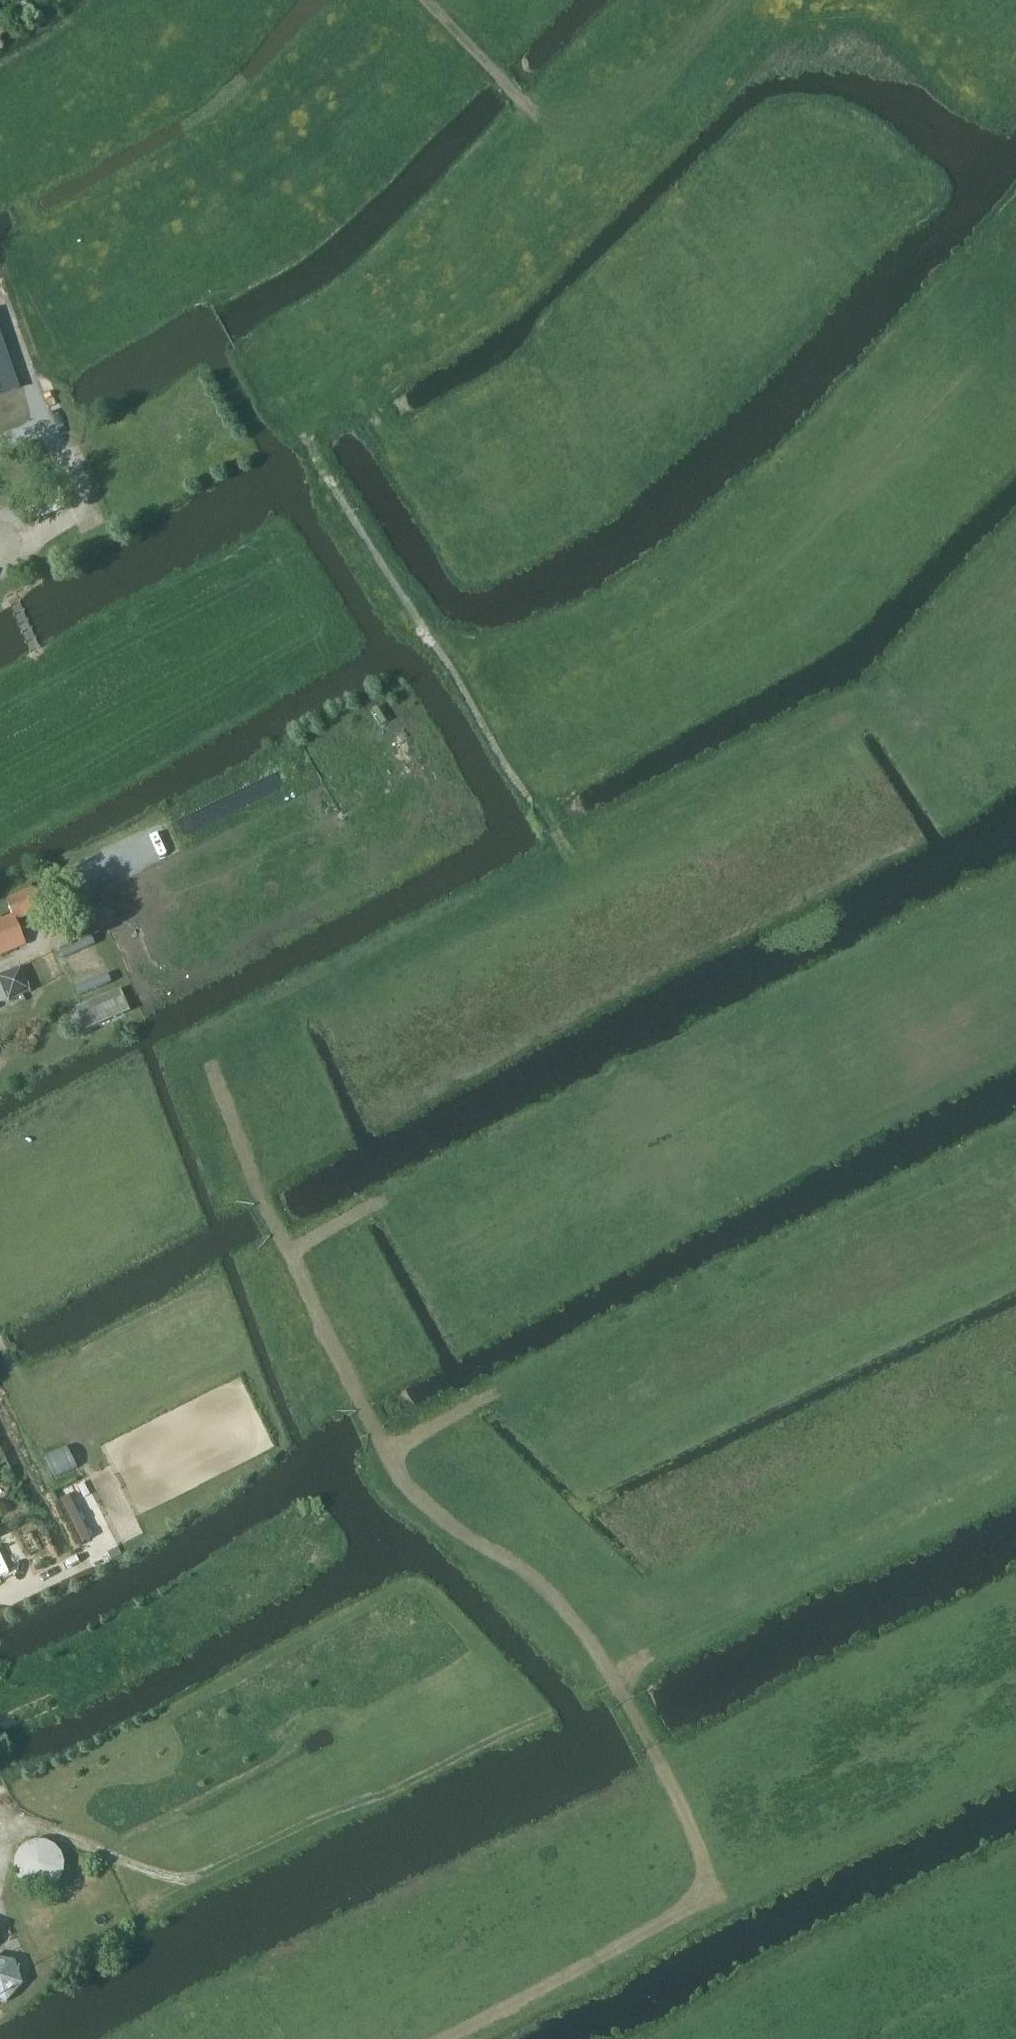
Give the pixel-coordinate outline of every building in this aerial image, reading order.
[(18,389),(0,337),(0,395),(18,389)] [(18,922),(44,911),(35,889),(7,900),(13,915),(0,921),(0,954),(26,943),(18,922)] [(0,977),(0,983),(9,1002),(33,991),(22,967),(0,977)] [(120,990),(76,1007),(86,1030),(129,1012),(120,990)] [(68,1872),(69,1867),(68,1862),(66,1857),(64,1853),(60,1849),(56,1846),(52,1843),(47,1842),(42,1841),(36,1842),(31,1843),(27,1845),(23,1849),(19,1852),(17,1857),(15,1862),(14,1867),(14,1872),(16,1877),(18,1882),(21,1886),(24,1890),(29,1892),(34,1894),(39,1895),(44,1895),(49,1894),(54,1892),(58,1890),(62,1886),(65,1882),(67,1877),(68,1872)] [(7,2001),(23,1984),(16,1962),(0,1958),(0,2003),(7,2001)]
